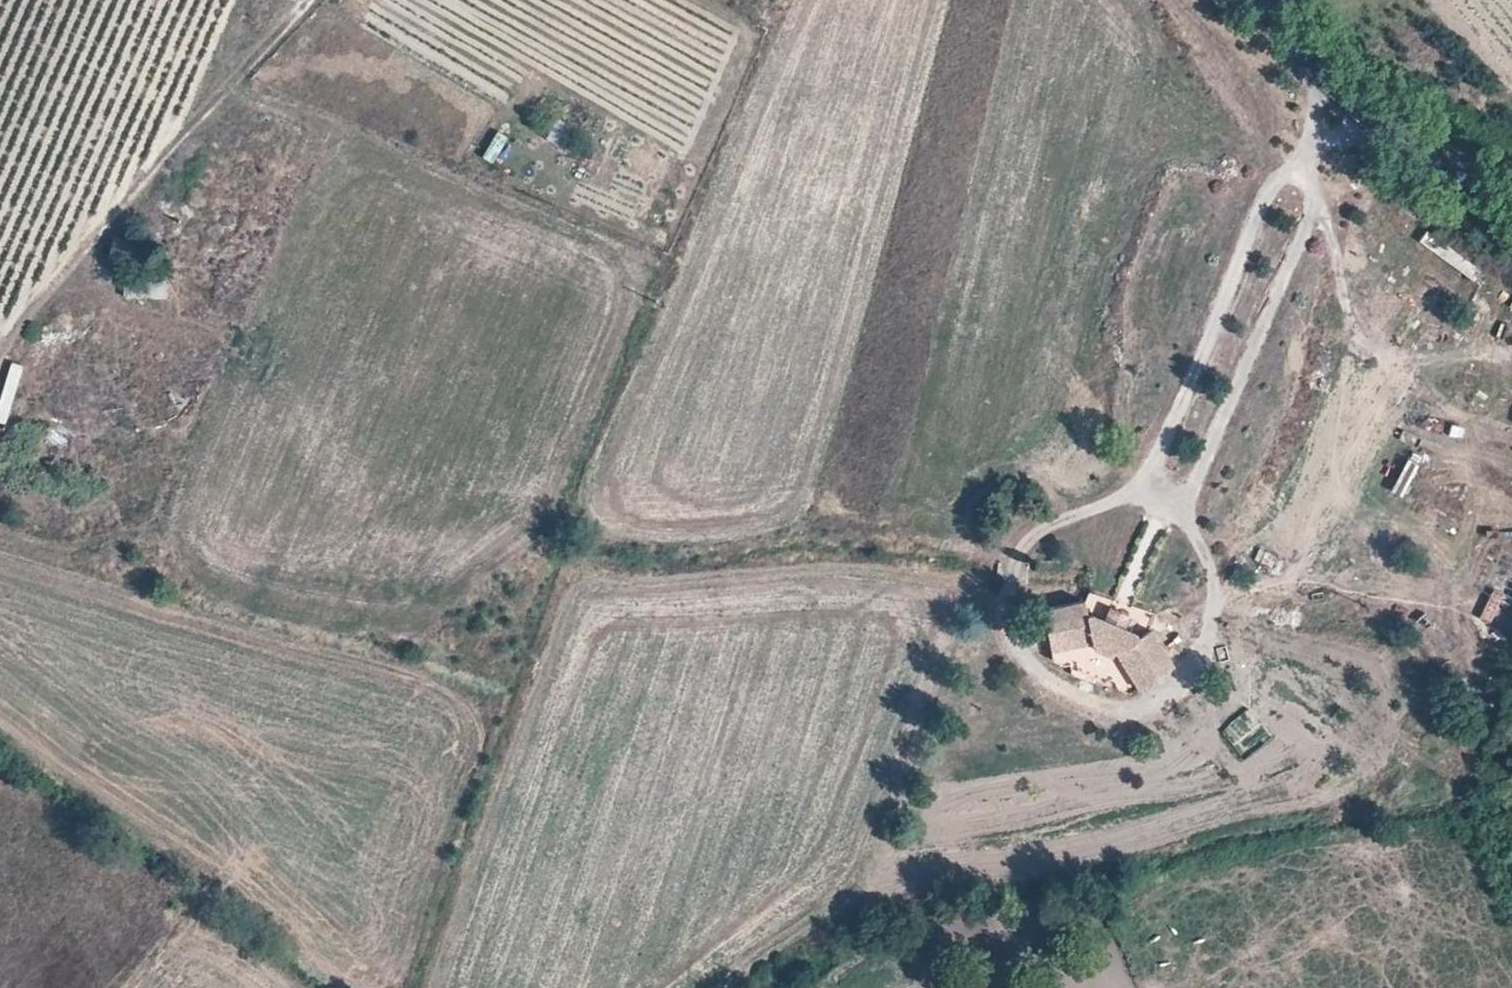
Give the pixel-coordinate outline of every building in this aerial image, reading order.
[(1467,279),(1476,268),(1428,233),(1420,244),(1467,279)] [(21,365),(9,363),(0,416),(0,422),(12,424),(21,365)] [(1387,487),(1401,494),(1422,454),(1408,447),(1387,487)] [(1176,666),(1152,627),(1139,636),(1136,631),(1125,627),(1131,615),(1109,605),(1104,617),(1092,612),(1088,613),(1085,599),(1043,609),(1055,661),(1066,666),(1075,662),(1078,671),(1104,683),(1111,677),(1119,689),(1130,694),(1176,666)]
